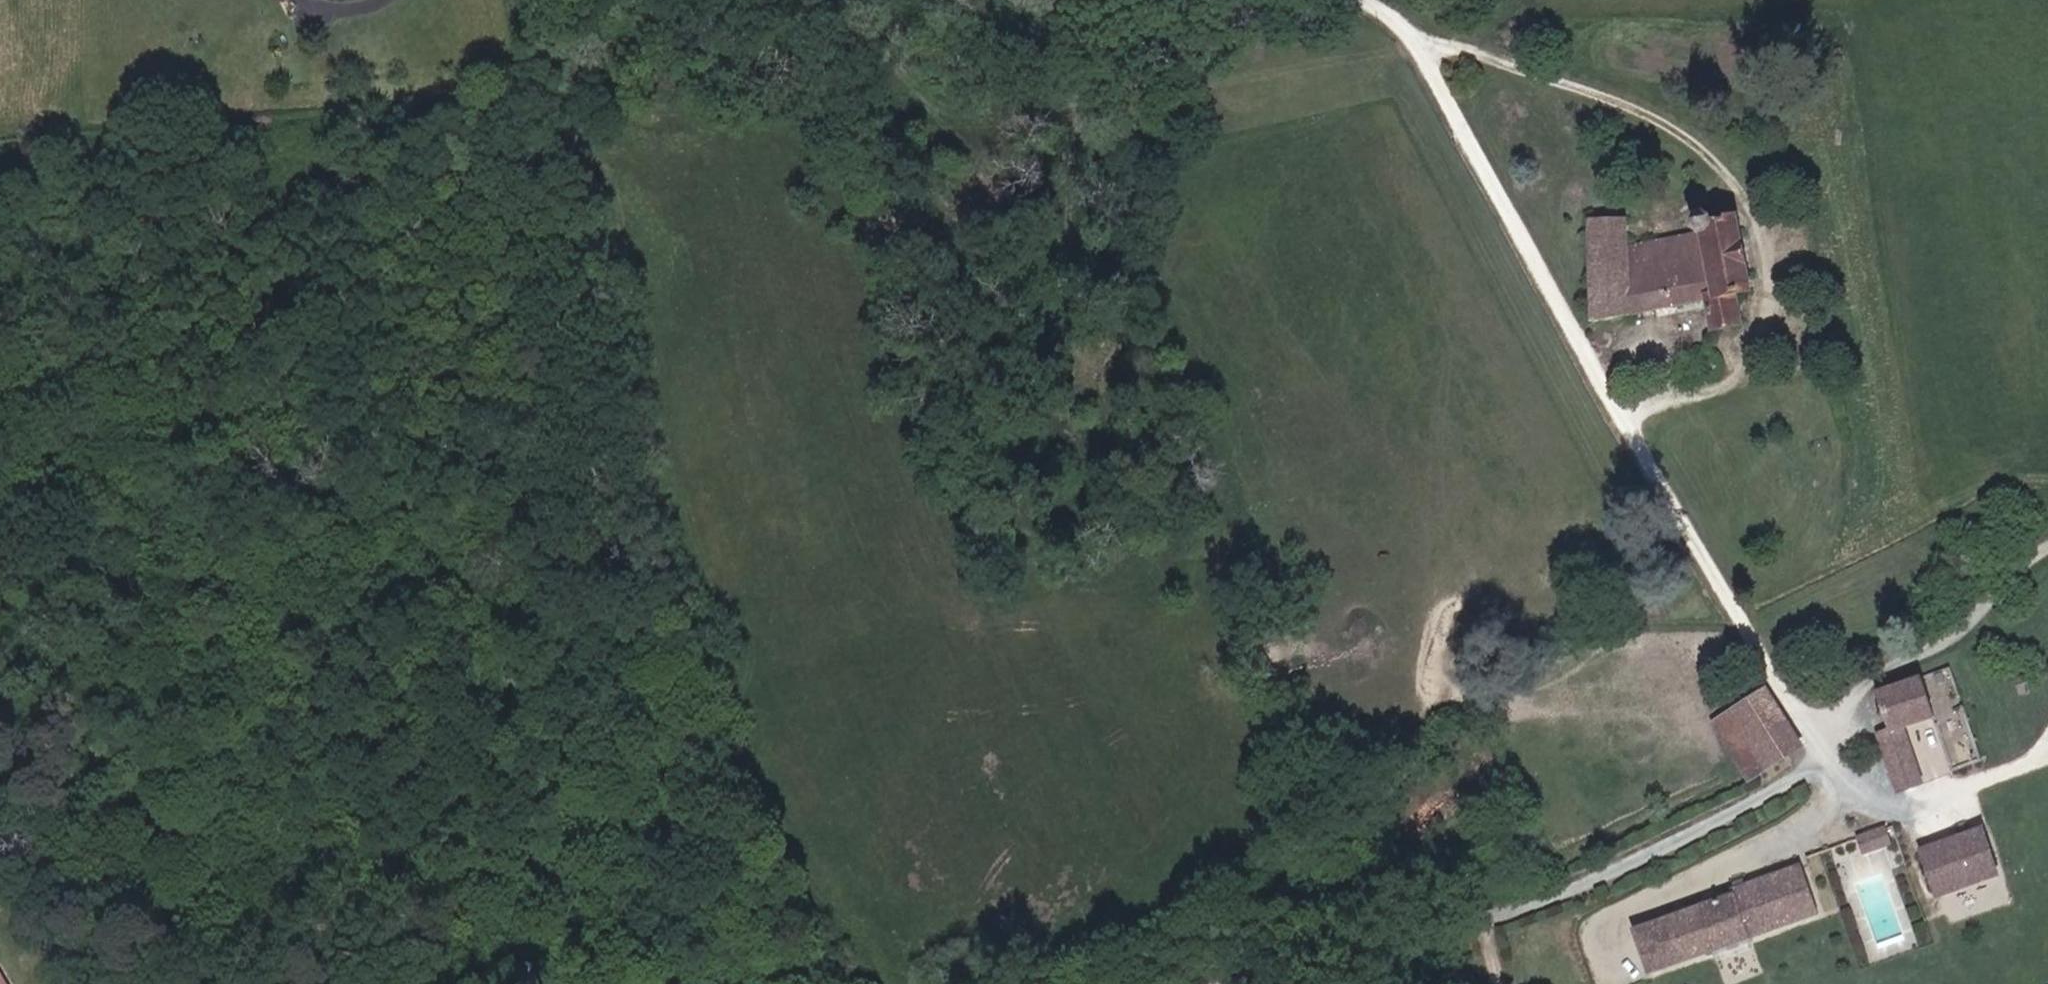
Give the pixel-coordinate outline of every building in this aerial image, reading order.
[(1738,295),(1755,293),(1740,212),(1715,216),(1713,210),(1710,208),(1697,210),(1692,214),(1694,226),(1626,238),(1626,216),(1574,216),(1574,231),(1587,231),(1592,319),(1707,301),(1713,329),(1744,323),(1738,295)] [(1936,719),(1921,677),(1875,694),(1890,733),(1878,738),(1899,794),(1923,785),(1903,731),(1936,719)] [(1752,779),(1803,745),(1771,689),(1719,723),(1752,779)] [(1936,746),(1917,756),(1929,780),(1949,771),(1936,746)] [(1999,871),(1982,829),(1921,853),(1938,895),(1999,871)] [(1889,845),(1884,831),(1859,841),(1864,855),(1889,845)] [(1808,883),(1739,910),(1741,915),(1672,942),(1689,983),(1692,983),(1724,971),(1722,964),(1756,951),(1758,958),(1827,931),(1808,883)] [(1672,942),(1642,954),(1654,983),(1689,983),(1672,942)] [(0,969),(0,983),(8,983),(0,969)]
